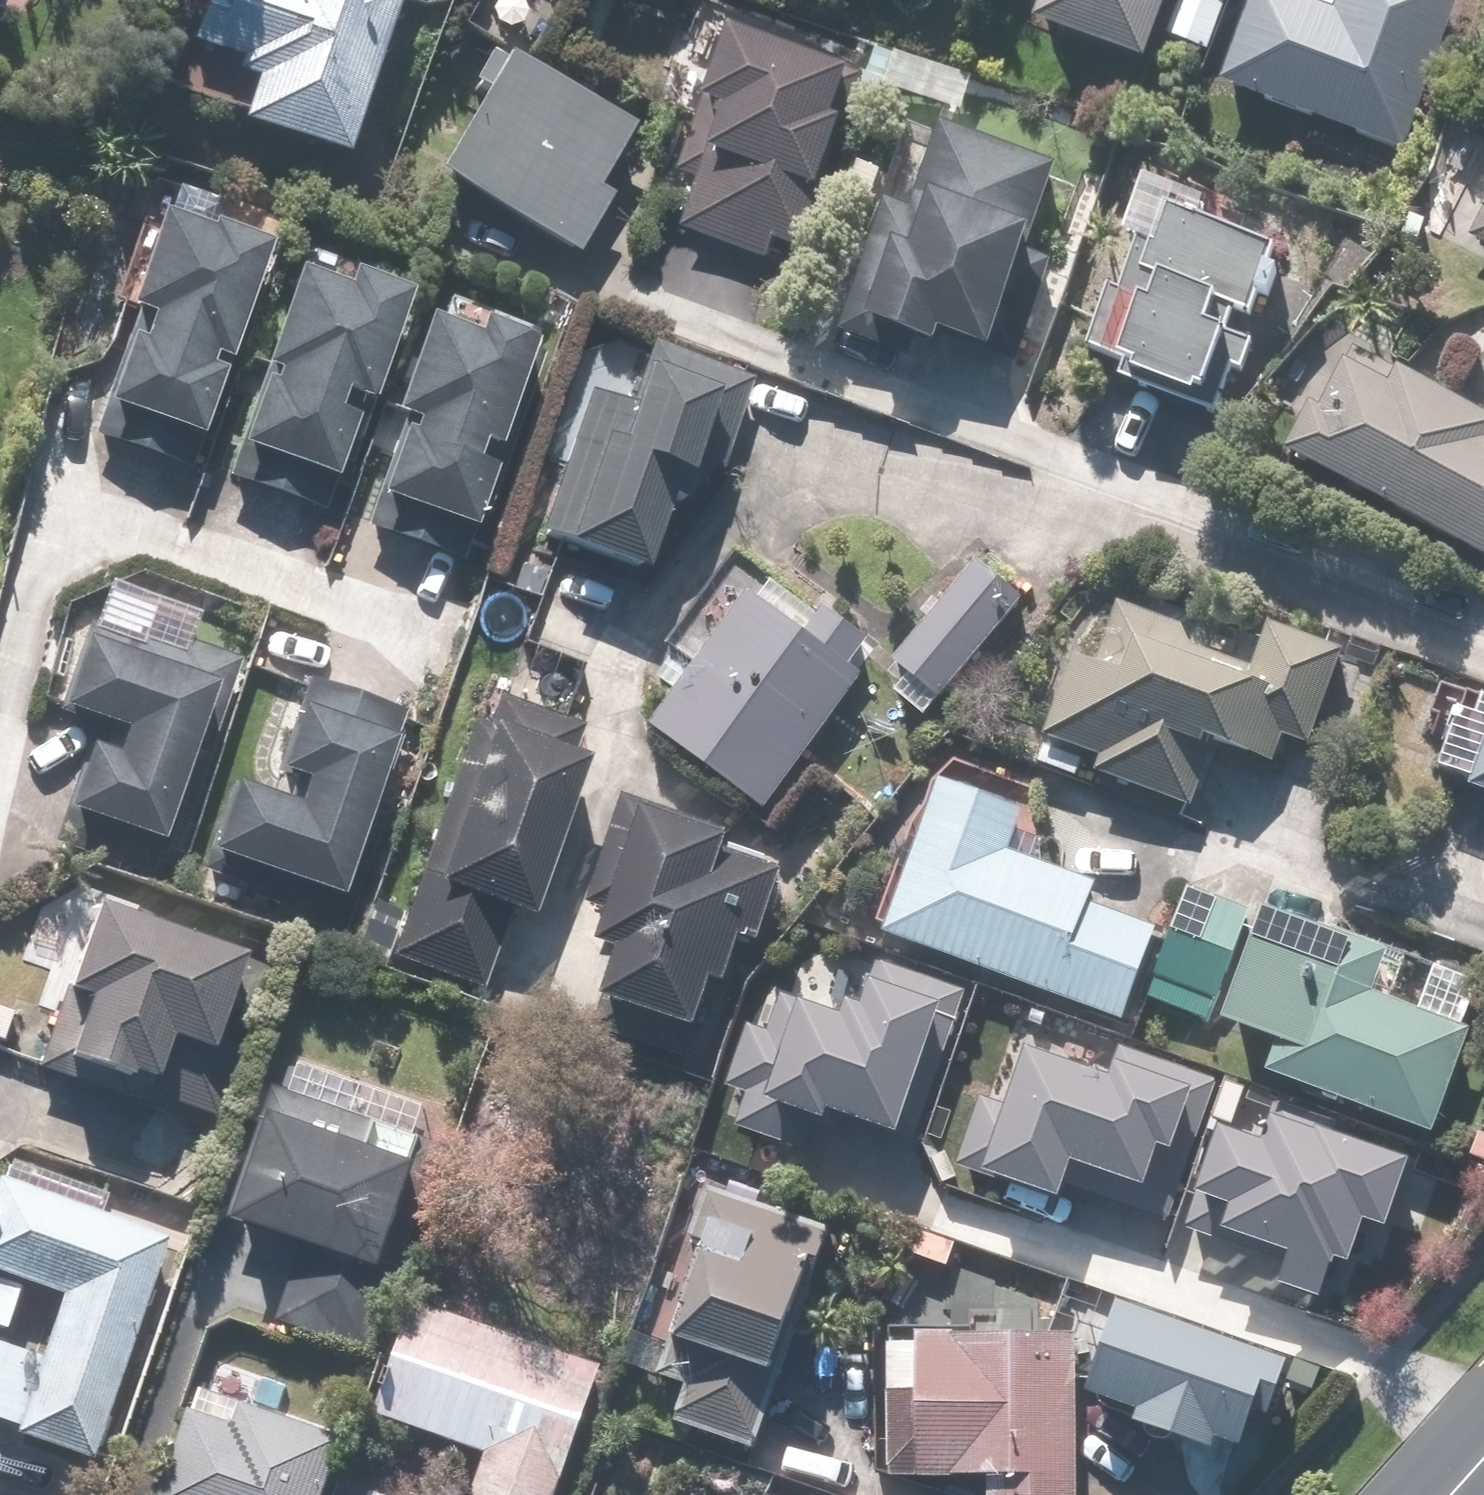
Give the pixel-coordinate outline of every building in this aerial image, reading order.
[(206,58),(233,69),(227,84),(244,90),(227,132),(331,172),(397,0),(229,0),(206,58)] [(1025,38),(1130,79),(1160,0),(1040,0),(1025,38)] [(1249,1),(1218,86),(1396,153),(1453,0),(1329,0),(1319,27),(1249,1)] [(718,46),(682,150),(705,158),(679,234),(762,263),(767,248),(790,256),(831,138),(815,132),(832,86),(718,46)] [(601,208),(584,199),(617,138),(477,62),(457,100),(469,107),(424,190),(568,268),(601,208)] [(1041,187),(925,144),(900,225),(875,217),(836,341),(926,369),(931,352),(974,366),(1010,251),(1020,254),(1041,187)] [(1467,199),(1479,205),(1467,231),(1483,238),(1474,257),(1483,262),(1483,162),(1467,199)] [(1193,223),(1128,202),(1108,258),(1131,265),(1118,305),(1101,300),(1057,431),(1180,472),(1197,420),(1211,425),(1227,376),(1235,379),(1245,348),(1217,339),(1224,318),(1240,323),(1245,310),(1254,313),(1265,281),(1252,277),(1259,254),(1191,232),(1193,223)] [(246,271),(185,252),(180,256),(133,242),(106,327),(130,334),(122,362),(110,358),(83,442),(181,474),(208,390),(189,383),(194,368),(213,374),(246,271)] [(323,314),(271,295),(243,388),(253,391),(249,403),(243,401),(216,488),(316,519),(341,437),(320,430),(325,413),(355,422),(388,314),(328,296),(323,314)] [(448,359),(399,339),(370,433),(393,441),(388,456),(376,452),(350,536),(449,567),(474,486),(457,481),(463,464),(478,468),(512,362),(453,344),(448,359)] [(740,384),(636,354),(624,392),(618,390),(611,415),(570,403),(525,558),(627,587),(652,501),(667,506),(679,462),(714,472),(740,384)] [(1481,434),(1334,358),(1276,470),(1483,578),(1483,453),(1475,449),(1481,434)] [(659,653),(667,659),(652,681),(672,694),(639,743),(760,825),(857,684),(848,678),(866,651),(729,557),(659,653)] [(883,697),(917,724),(931,707),(1015,605),(967,565),(878,673),(893,685),(883,697)] [(1070,784),(1077,760),(1092,765),(1087,782),(1184,814),(1201,762),(1221,768),(1232,734),(1298,755),(1328,661),(1145,601),(1142,611),(1085,594),(1036,747),(1028,770),(1070,784)] [(240,666),(166,646),(163,657),(76,632),(51,724),(102,739),(95,762),(70,755),(44,849),(178,887),(240,666)] [(521,648),(500,712),(485,707),(471,745),(456,740),(383,964),(475,994),(496,930),(510,935),(575,737),(550,728),(571,664),(521,648)] [(428,733),(294,685),(280,724),(262,718),(243,775),(281,789),(273,811),(221,792),(186,891),(352,949),(428,733)] [(1463,793),(1459,803),(1483,811),(1483,707),(1450,696),(1422,779),(1463,793)] [(1014,823),(930,795),(874,945),(1109,1033),(1146,935),(1084,912),(1091,893),(1001,859),(1014,823)] [(725,836),(615,804),(581,909),(595,913),(581,960),(611,969),(591,1034),(678,1060),(700,983),(721,989),(733,949),(751,954),(774,874),(719,858),(725,836)] [(1272,878),(1255,926),(1247,923),(1210,1040),(1263,1057),(1253,1088),(1427,1143),(1459,1040),(1382,1016),(1400,964),(1330,939),(1343,902),(1272,878)] [(1241,914),(1181,894),(1145,1006),(1205,1025),(1241,914)] [(150,1057),(195,1072),(227,965),(76,920),(32,1070),(139,1101),(150,1057)] [(882,1151),(937,990),(866,966),(852,1007),(830,1000),(822,1025),(775,1009),(763,1043),(739,1035),(721,1089),(742,1097),(730,1130),(806,1156),(815,1128),(882,1151)] [(1159,1231),(1204,1088),(1106,1053),(1095,1086),(1006,1058),(989,1112),(972,1106),(950,1177),(975,1184),(972,1194),(1048,1218),(1059,1182),(1110,1198),(1105,1214),(1159,1231)] [(382,1140),(373,1169),(364,1166),(375,1134),(333,1121),(344,1087),(293,1071),(283,1104),(262,1098),(214,1237),(292,1263),(272,1324),(345,1348),(400,1178),(409,1149),(382,1140)] [(1255,1153),(1209,1140),(1182,1233),(1208,1241),(1199,1272),(1311,1305),(1318,1279),(1332,1283),(1344,1243),(1369,1250),(1393,1167),(1324,1147),(1330,1125),(1268,1107),(1255,1153)] [(12,1295),(54,1310),(6,1445),(76,1470),(155,1247),(88,1223),(94,1205),(1,1172),(0,1176),(0,1327),(12,1295)] [(701,1190),(640,1383),(679,1396),(668,1434),(753,1461),(827,1230),(701,1190)] [(365,1419),(481,1462),(470,1494),(551,1494),(593,1376),(403,1310),(365,1419)] [(1288,1369),(1118,1310),(1087,1401),(1137,1418),(1132,1430),(1206,1455),(1210,1443),(1239,1453),(1251,1416),(1270,1422),(1288,1369)] [(870,1490),(984,1492),(984,1494),(1066,1494),(1069,1349),(873,1345),(870,1490)] [(219,1403),(190,1394),(156,1494),(317,1494),(335,1441),(276,1422),(288,1389),(230,1370),(219,1403)]
